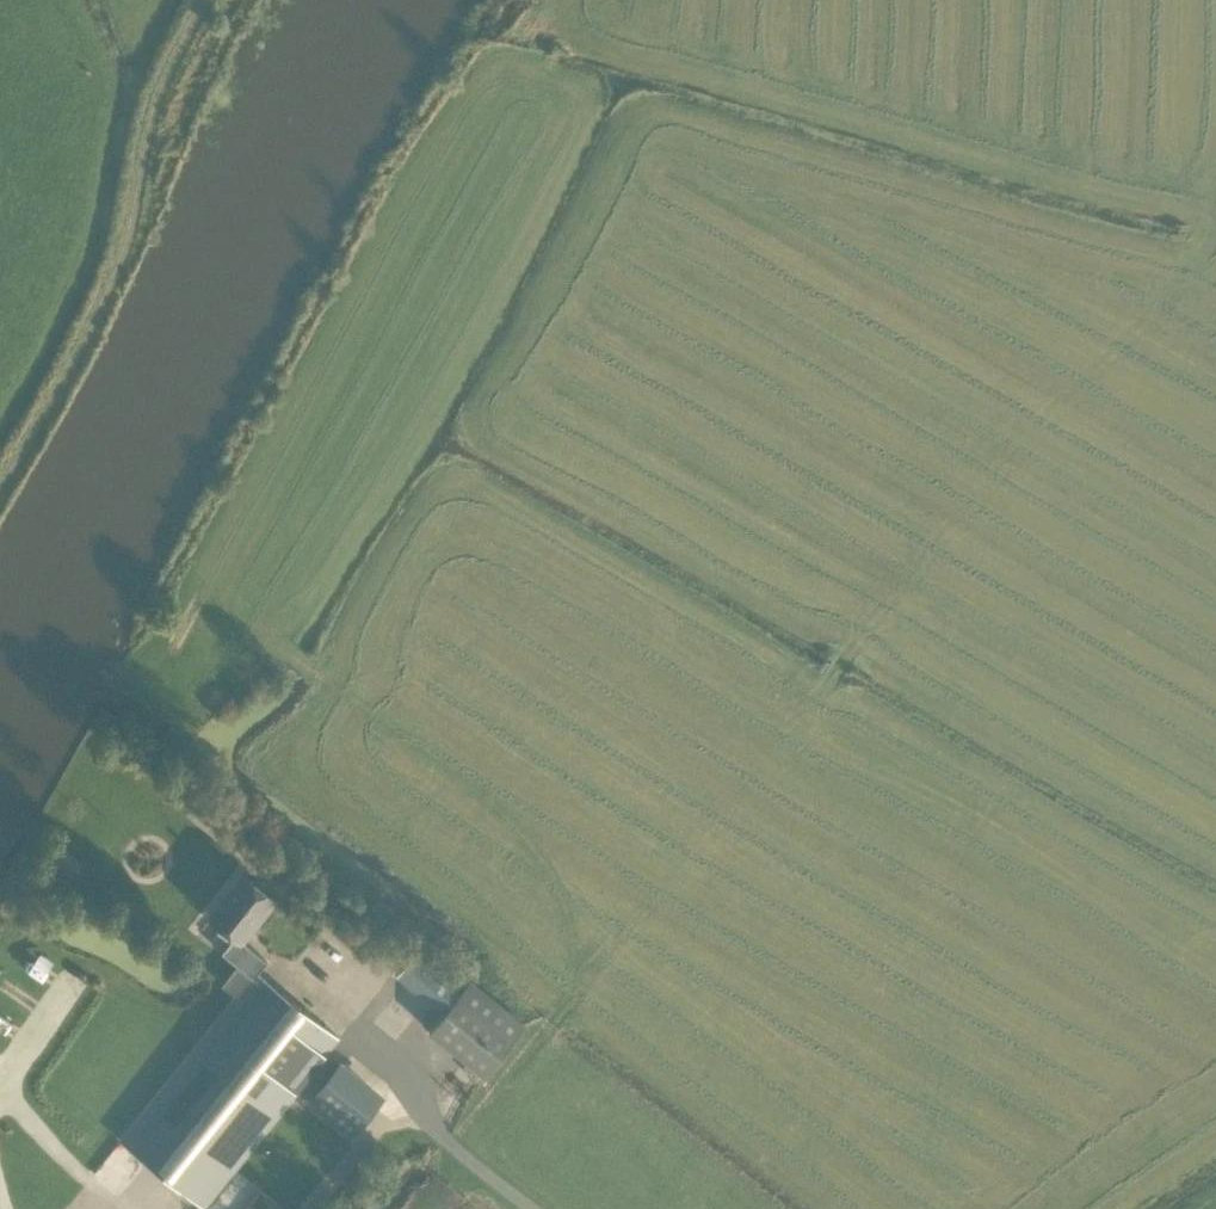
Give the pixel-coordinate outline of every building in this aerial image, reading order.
[(58,863),(44,872),(54,887),(68,878),(58,863)] [(274,899),(242,873),(208,916),(233,937),(220,952),(253,977),(121,1142),(201,1206),(337,1037),(257,972),(267,960),(241,940),(254,925),(252,923),(258,915),(261,916),(274,899)] [(428,1030),(483,1075),(524,1024),(468,980),(460,991),(431,968),(431,967),(413,953),(397,974),(444,1010),(428,1030)] [(292,1103),(340,1136),(372,1089),(325,1057),(292,1103)]
